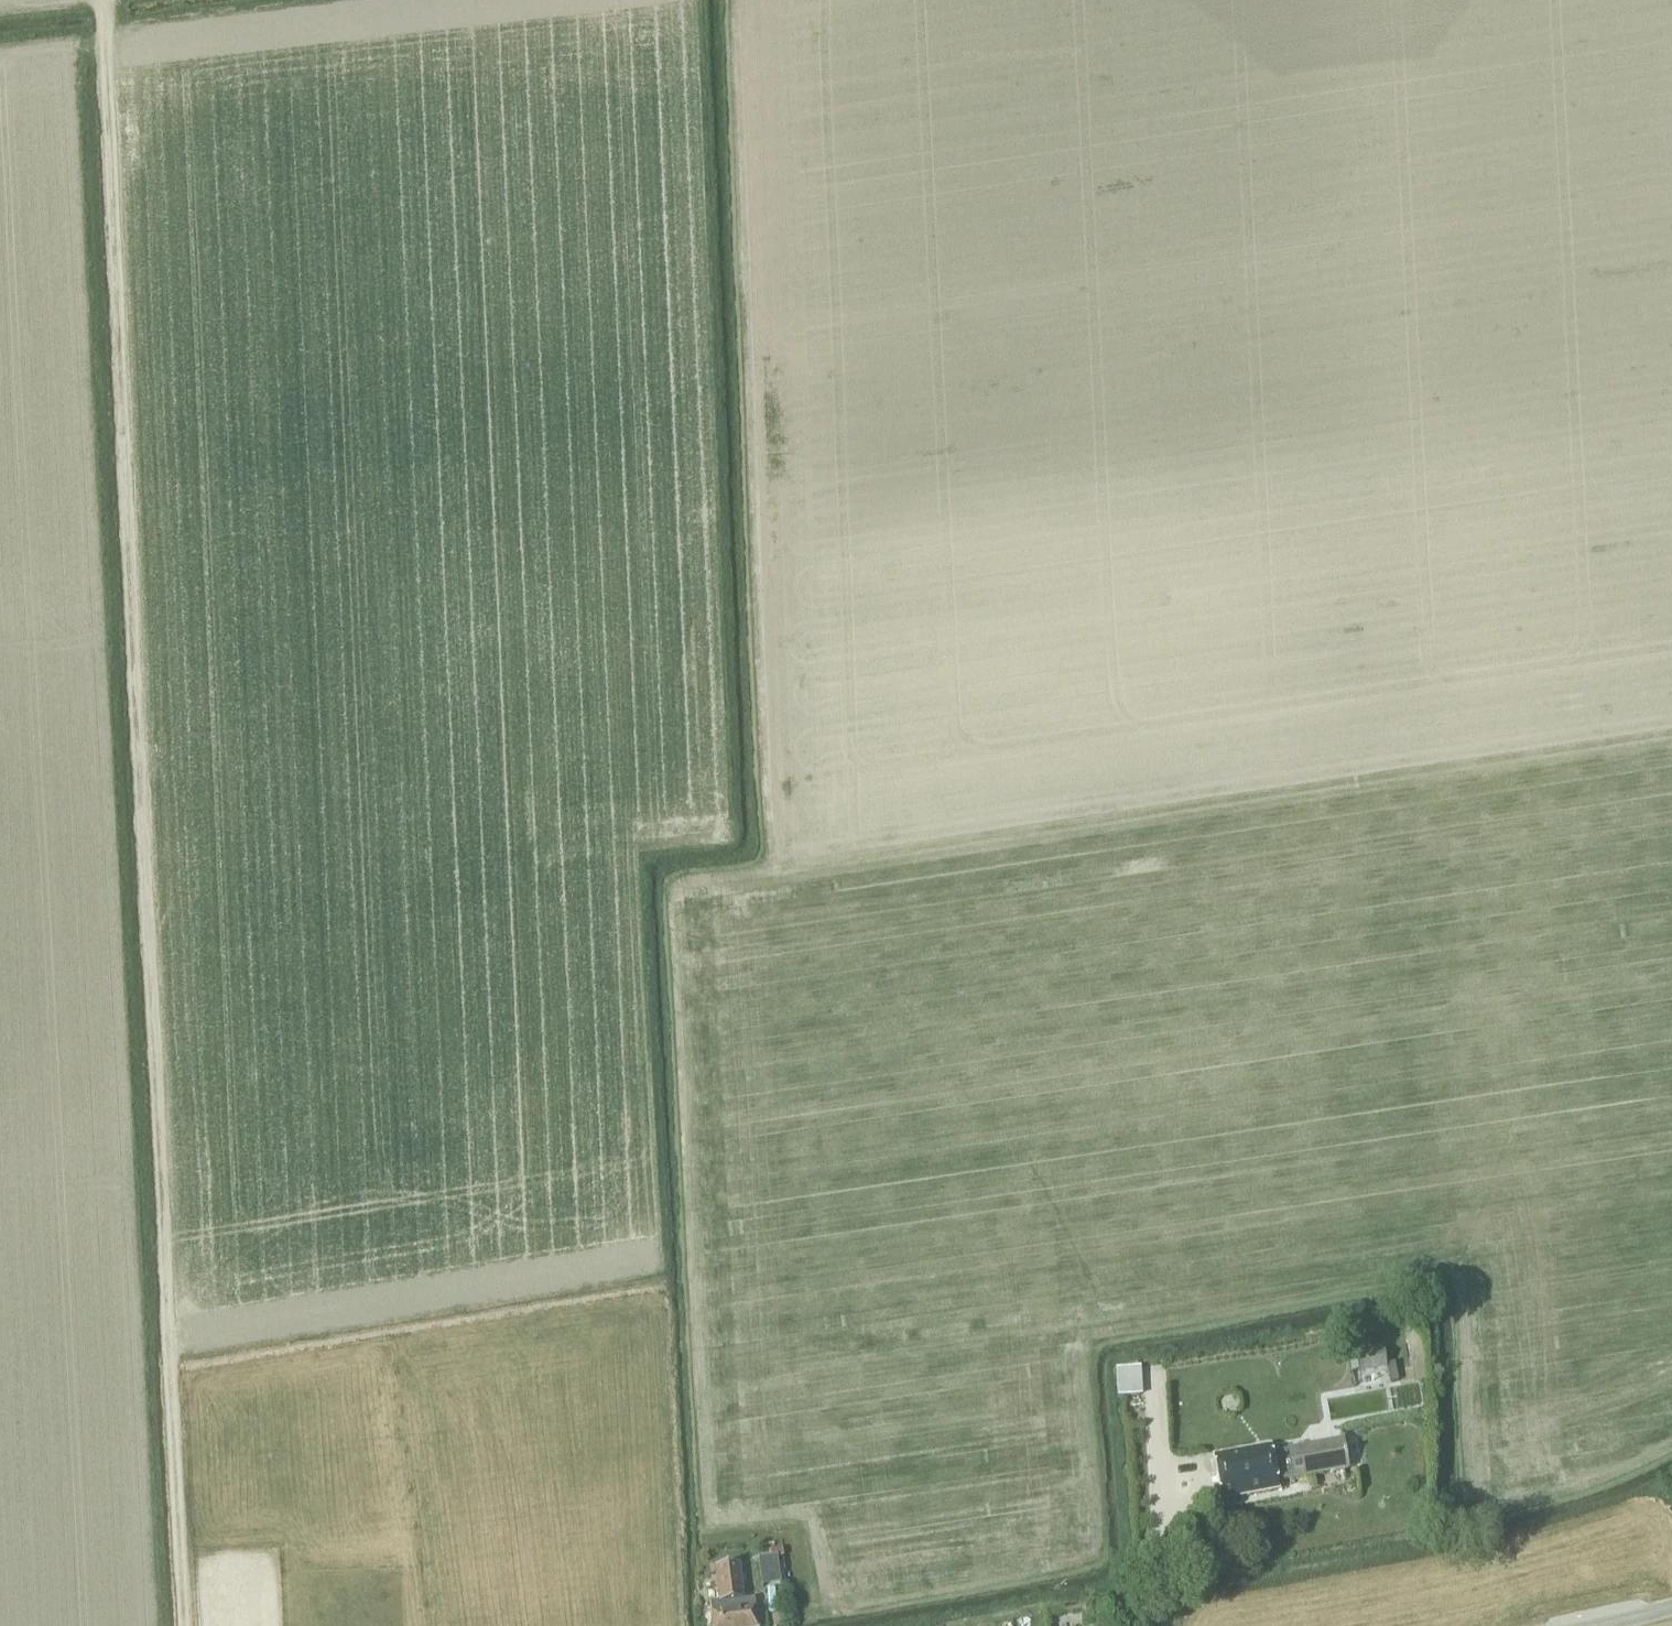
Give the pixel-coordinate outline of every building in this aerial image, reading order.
[(1356,1354),(1359,1371),(1385,1366),(1382,1349),(1356,1354)] [(1142,1396),(1140,1367),(1115,1369),(1117,1397),(1142,1396)] [(1275,1481),(1346,1468),(1340,1439),(1270,1453),(1269,1445),(1212,1455),(1220,1500),(1276,1489),(1275,1481)] [(780,1585),(777,1557),(758,1560),(762,1587),(780,1585)] [(712,1603),(708,1604),(711,1625),(755,1625),(751,1597),(741,1599),(737,1564),(713,1567),(717,1602),(712,1603)]
